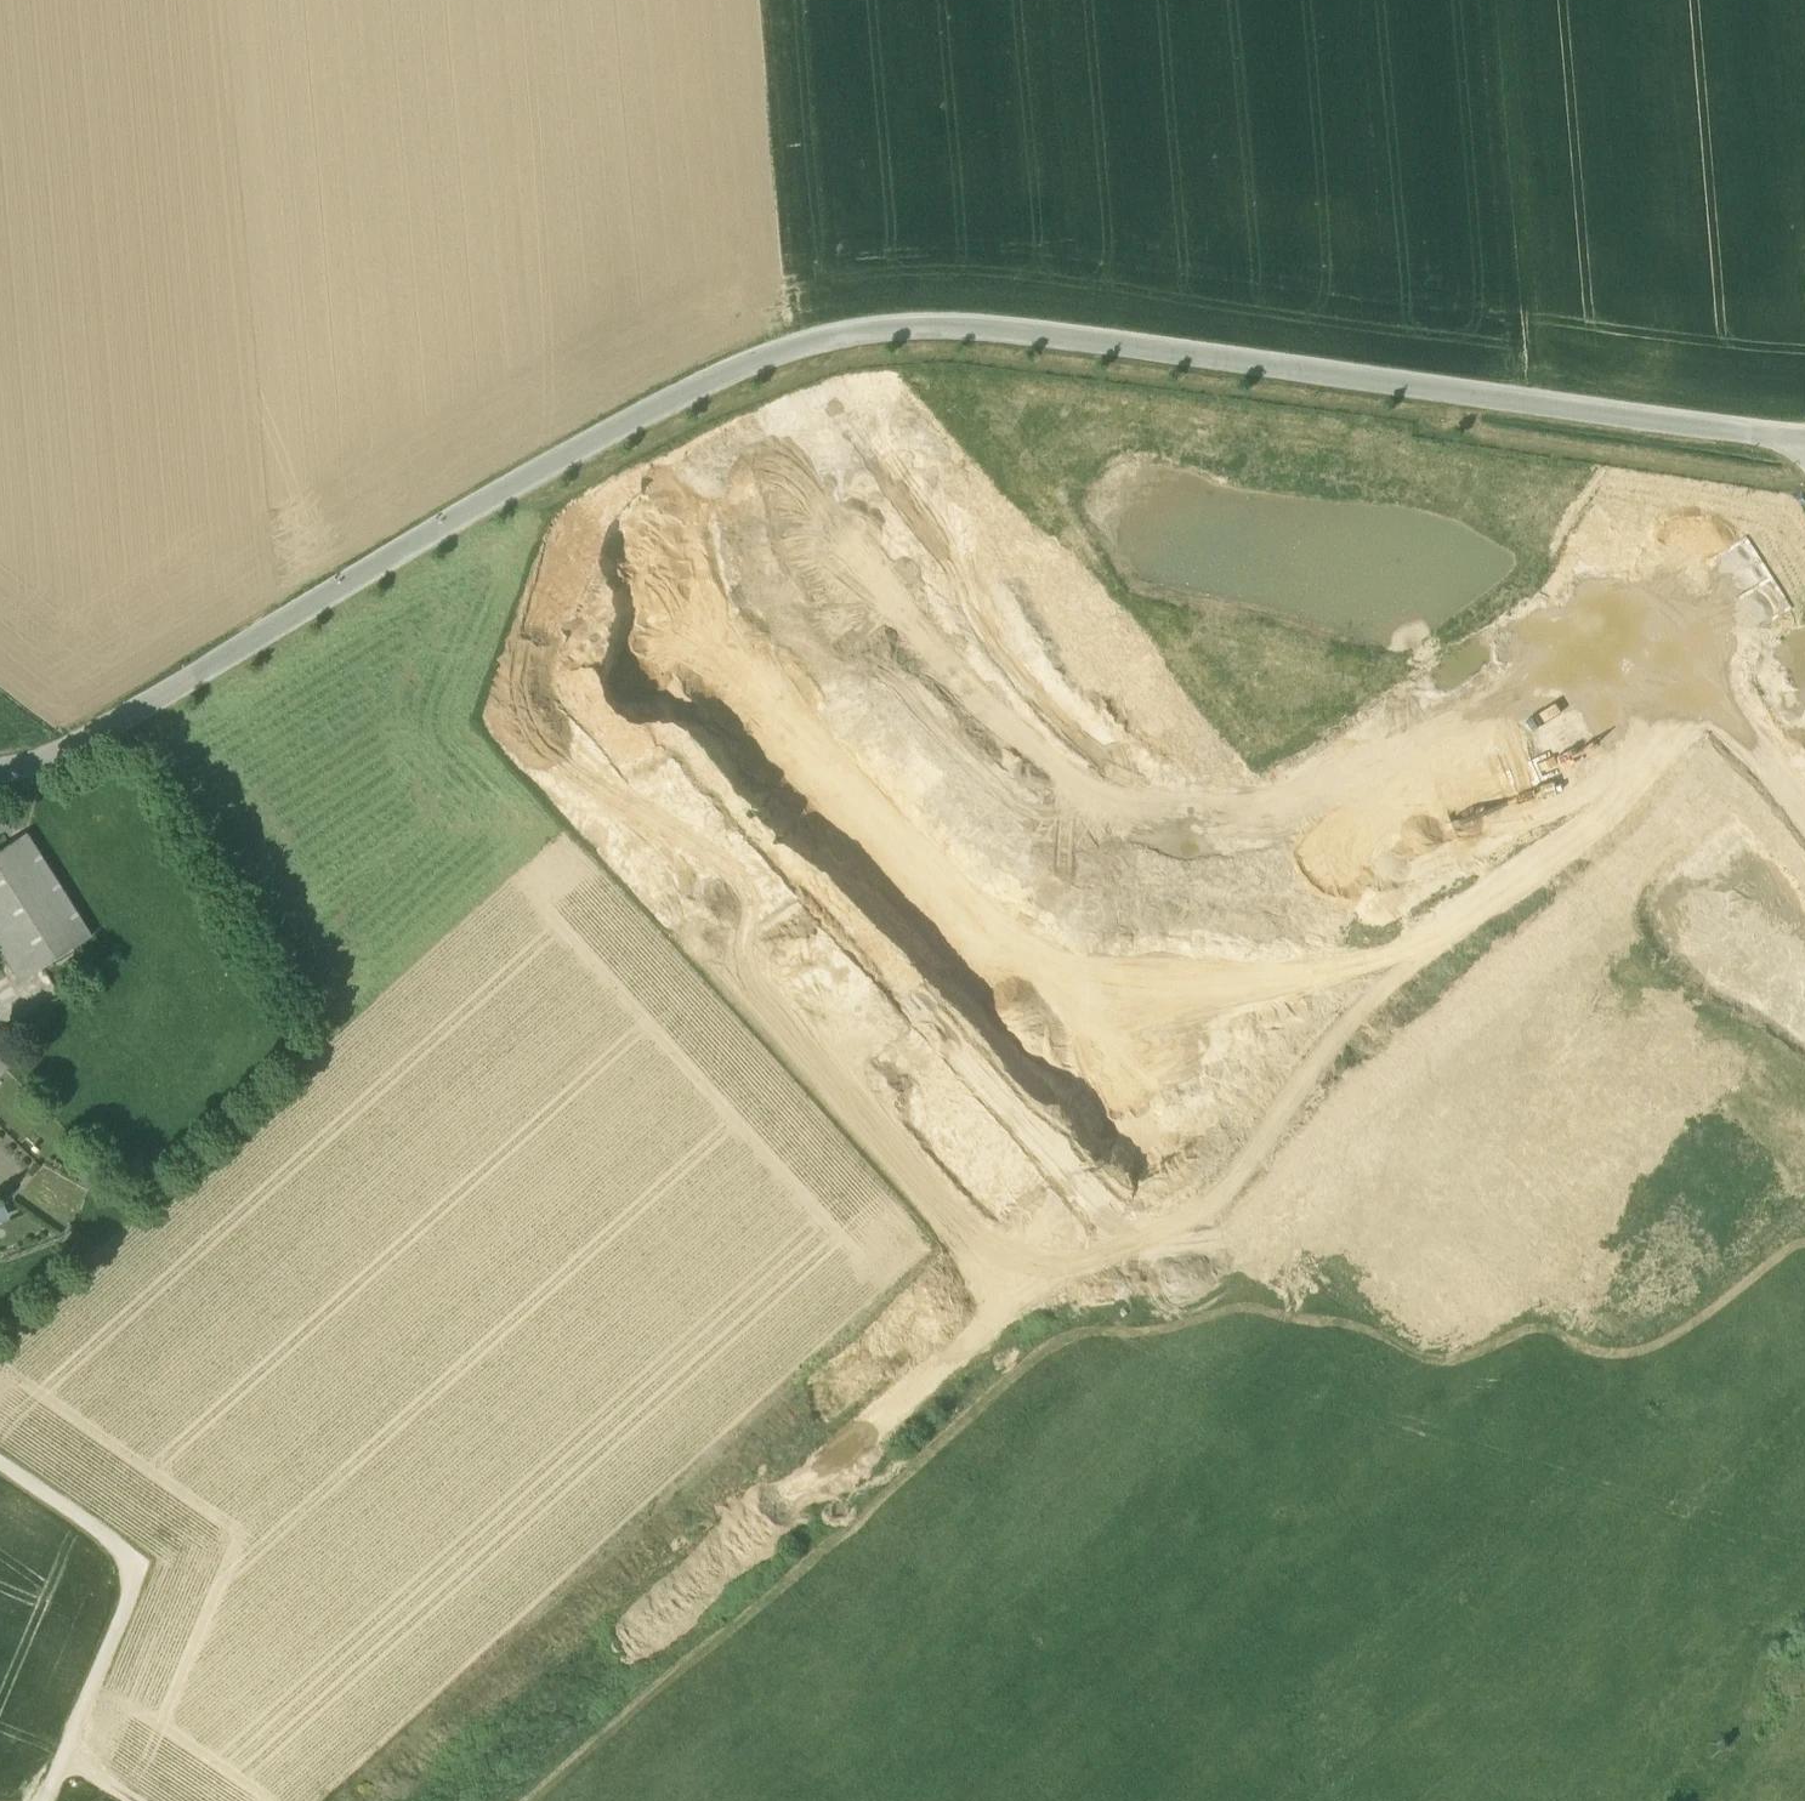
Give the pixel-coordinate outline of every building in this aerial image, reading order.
[(20,981),(92,935),(27,832),(0,849),(0,949),(20,981)] [(0,1199),(0,1221),(9,1218),(2,1198),(0,1199)]
